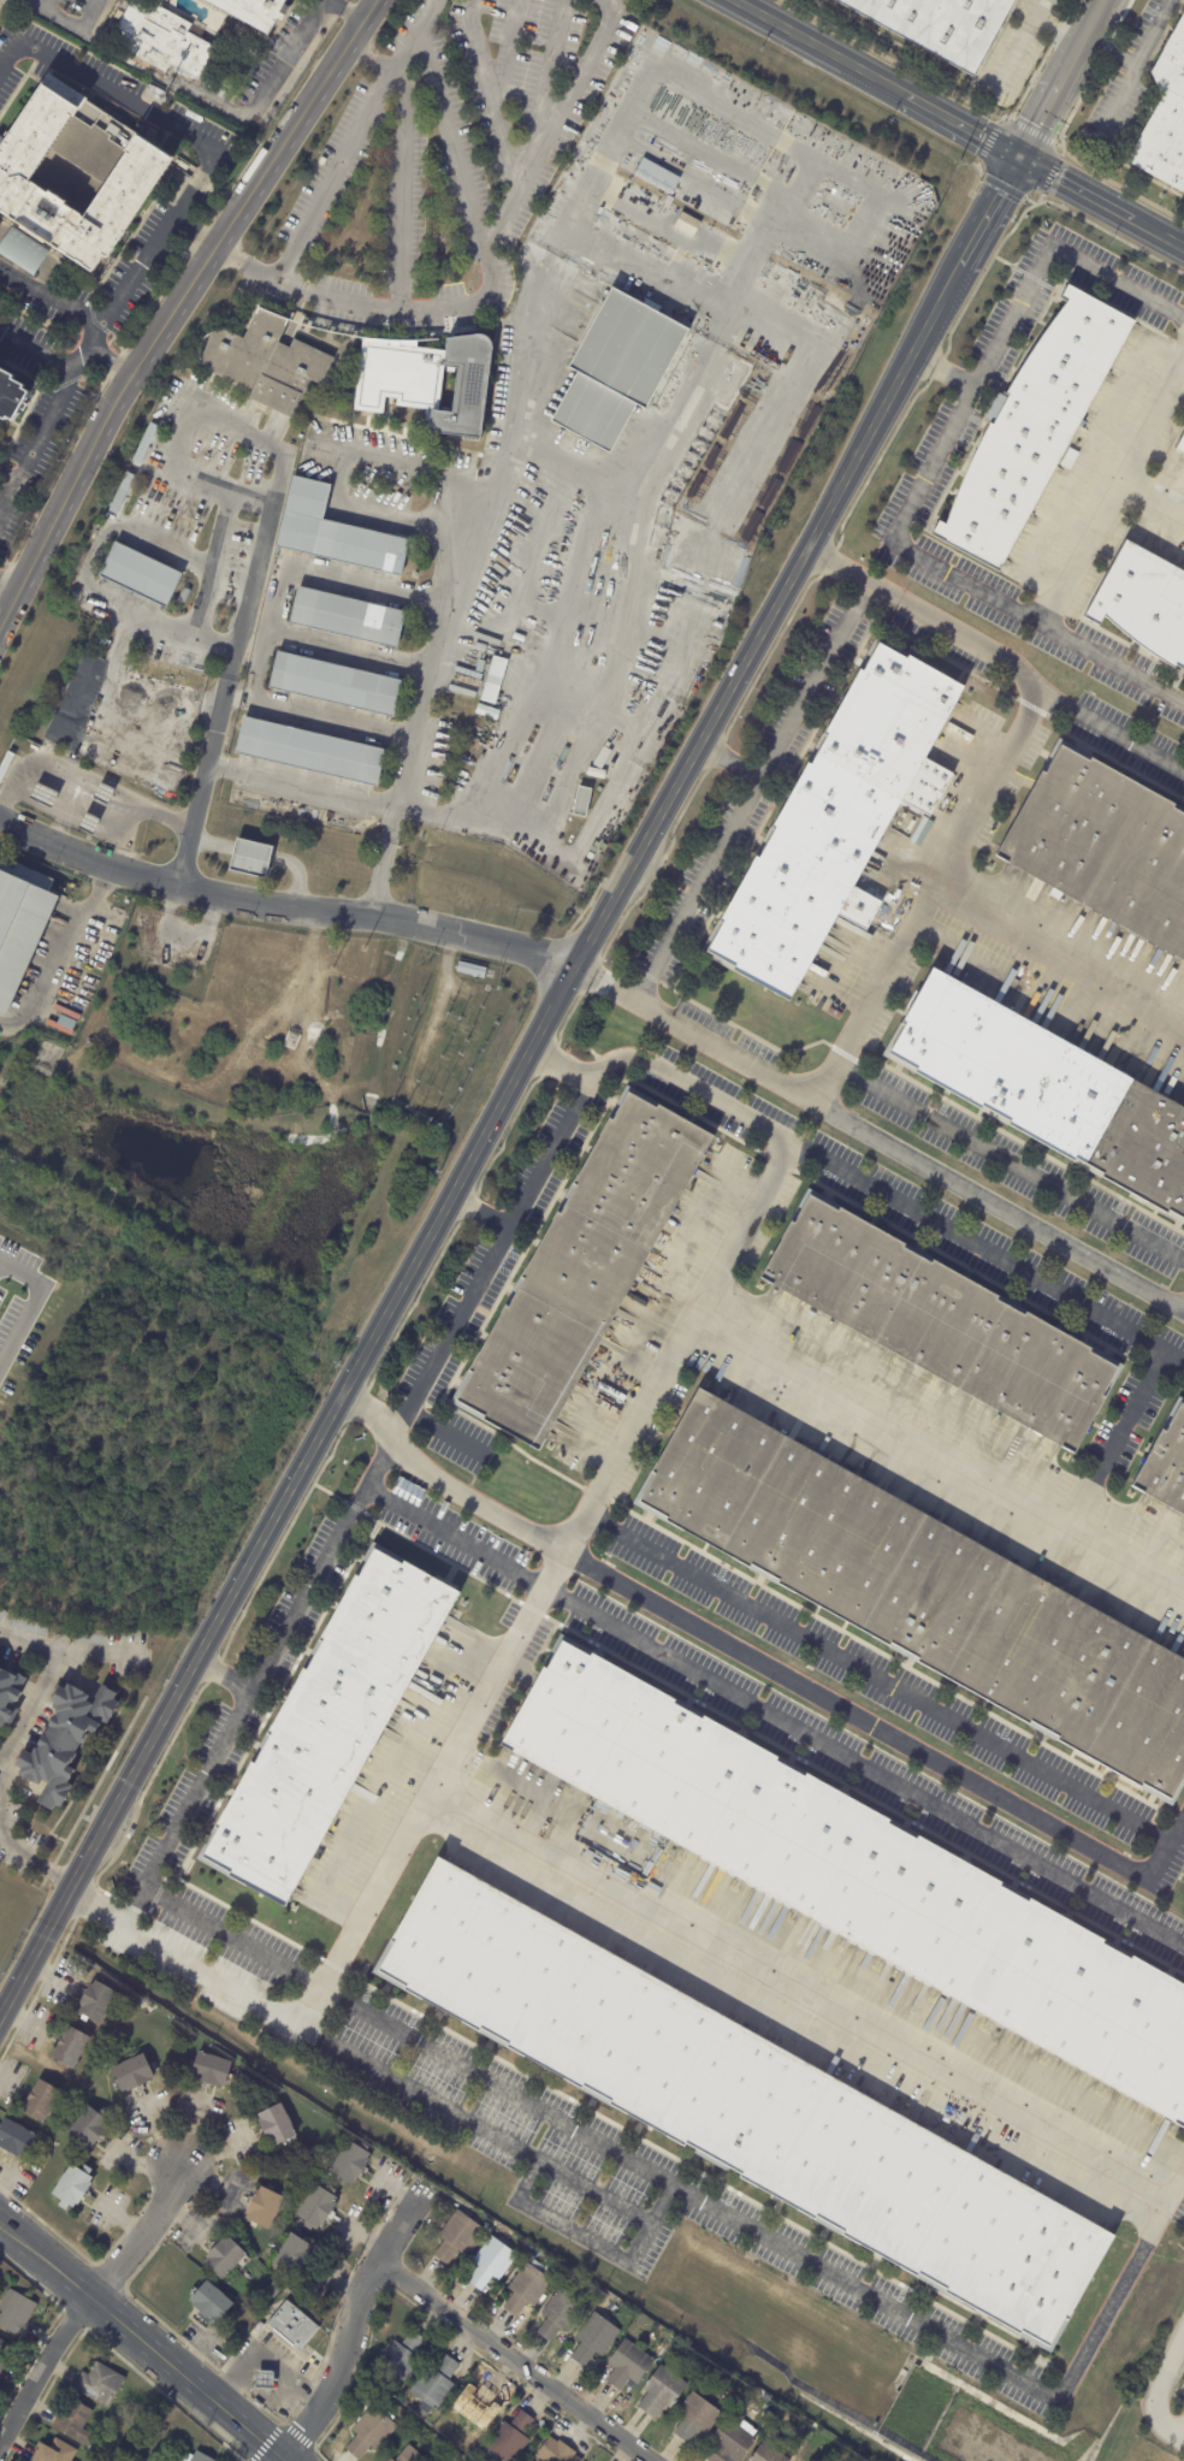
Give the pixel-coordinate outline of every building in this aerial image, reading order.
[(280,36),(214,0),(296,0),(280,36)] [(975,78),(832,0),(1017,0),(975,78)] [(161,7),(194,24),(189,32),(217,48),(199,81),(178,70),(174,77),(130,52),(136,42),(116,31),(132,1),(148,11),(153,2),(161,7)] [(219,31),(224,22),(232,26),(229,36),(219,31)] [(1156,72),(1166,99),(1130,162),(1183,188),(1183,22),(1156,72)] [(107,271),(0,196),(0,181),(4,174),(0,173),(0,169),(60,84),(93,107),(96,101),(144,135),(153,132),(190,160),(124,253),(118,252),(107,271)] [(152,87),(165,94),(161,101),(159,100),(158,101),(155,100),(155,99),(147,94),(152,87)] [(628,161),(635,166),(632,172),(624,167),(628,161)] [(639,166),(676,187),(673,195),(634,173),(639,166)] [(792,170),(797,172),(793,179),(787,176),(792,170)] [(701,223),(695,235),(676,224),(683,212),(701,223)] [(49,251),(11,227),(0,244),(0,255),(33,276),(49,251)] [(1000,572),(1136,324),(1067,283),(1058,296),(1068,303),(1041,337),(1007,390),(983,434),(947,519),(936,513),(929,526),(1000,572)] [(643,306),(645,301),(659,309),(657,314),(689,331),(646,410),(637,406),(609,456),(550,424),(576,373),(568,368),(611,289),(643,306)] [(288,347),(291,348),(295,338),(335,359),(322,384),(309,378),(290,416),(250,397),(253,392),(199,365),(212,336),(208,335),(212,332),(217,331),(224,330),(229,331),(244,338),(260,306),(290,321),(279,342),(288,347)] [(492,342),(493,348),(481,438),(430,432),(432,409),(396,404),(396,397),(385,396),(383,413),(354,409),(362,338),(390,342),(391,339),(399,341),(399,339),(416,342),(415,347),(446,350),(448,337),(474,333),(481,333),(485,335),(487,336),(491,338),(492,342)] [(438,340),(416,340),(416,348),(438,348),(438,340)] [(22,421),(0,410),(0,359),(11,365),(8,368),(12,371),(14,367),(30,375),(28,379),(40,385),(39,389),(45,392),(39,404),(42,407),(39,413),(35,412),(29,422),(23,419),(22,421)] [(193,375),(200,380),(197,384),(190,380),(193,375)] [(152,422),(159,426),(141,465),(132,461),(152,422)] [(1170,463),(1183,469),(1183,432),(1170,463)] [(135,477),(117,514),(109,510),(128,472),(135,477)] [(296,477),(332,485),(324,520),(410,540),(410,538),(418,540),(416,549),(409,548),(402,576),(278,546),(295,477),(296,477)] [(1125,538),(1082,619),(1183,675),(1183,571),(1125,538)] [(117,542),(183,574),(167,608),(100,575),(117,542)] [(403,611),(407,613),(397,650),(291,623),(300,587),(403,611)] [(191,591),(185,604),(178,601),(183,588),(191,591)] [(99,635),(112,641),(108,649),(95,643),(99,635)] [(787,1007),(966,693),(878,646),(703,957),(787,1007)] [(282,653),(404,682),(399,702),(403,703),(401,711),(397,710),(395,718),(270,688),(278,652),(282,653)] [(129,669),(126,670),(125,662),(134,659),(135,668),(129,669)] [(479,659),(486,662),(483,673),(476,672),(479,659)] [(456,665),(484,675),(481,681),(454,672),(456,665)] [(43,739),(65,747),(92,679),(79,674),(76,681),(68,677),(43,739)] [(486,681),(497,685),(492,703),(481,700),(486,681)] [(450,685),(478,693),(476,698),(449,690),(450,685)] [(501,711),(498,721),(475,714),(479,704),(501,711)] [(248,718),(387,751),(378,787),(236,755),(244,718),(248,718)] [(614,751),(602,770),(593,765),(608,743),(611,745),(610,749),(614,751)] [(1058,746),(994,854),(1183,962),(1183,816),(1058,746)] [(14,755),(0,786),(0,768),(8,752),(14,755)] [(37,783),(59,794),(52,809),(30,798),(37,783)] [(101,783),(116,791),(108,805),(94,799),(101,783)] [(581,787),(593,789),(587,818),(574,815),(581,787)] [(87,814),(100,821),(93,835),(79,829),(87,814)] [(265,846),(274,848),(266,881),(230,872),(238,840),(265,846)] [(6,1019),(0,1017),(0,872),(60,899),(6,1019)] [(457,970),(460,963),(487,970),(485,980),(457,972),(457,970)] [(933,968),(886,1058),(1183,1224),(1183,1109),(933,968)] [(189,976),(200,978),(196,989),(185,987),(189,976)] [(46,1025),(48,1021),(57,1024),(61,1016),(77,1023),(70,1036),(46,1025)] [(540,1449),(714,1138),(627,1090),(455,1401),(540,1449)] [(1072,1455),(1123,1366),(809,1191),(759,1280),(1072,1455)] [(634,1504),(1170,1809),(1183,1783),(1183,1661),(701,1386),(634,1504)] [(1179,1398),(1125,1492),(1183,1524),(1183,1401),(1179,1398)] [(463,1599),(372,1551),(199,1859),(280,1912),(463,1599)] [(1139,1959),(1183,1984),(1183,2128),(741,1883),(501,1747),(541,1668),(545,1669),(561,1641),(590,1657),(591,1654),(676,1702),(674,1704),(703,1721),(705,1717),(738,1735),(782,1759),(780,1763),(809,1779),(810,1775),(895,1822),(894,1826),(923,1841),(924,1839),(1008,1886),(1007,1889),(1035,1905),(1037,1901),(1112,1944),(1111,1947),(1138,1963),(1139,1959)] [(1,1728),(0,1727),(0,1667),(17,1676),(18,1674),(26,1679),(20,1691),(22,1693),(17,1703),(14,1702),(12,1705),(19,1710),(10,1727),(5,1725),(1,1728)] [(100,1727),(95,1735),(88,1731),(87,1734),(88,1735),(83,1745),(81,1744),(76,1753),(77,1755),(71,1764),(70,1764),(69,1767),(76,1771),(69,1783),(73,1786),(60,1808),(55,1805),(52,1812),(37,1803),(47,1785),(43,1782),(40,1787),(19,1775),(22,1769),(14,1765),(23,1751),(31,1756),(36,1749),(37,1750),(40,1746),(39,1746),(43,1735),(46,1737),(51,1727),(49,1727),(54,1716),(57,1717),(58,1714),(55,1712),(59,1706),(51,1702),(59,1686),(66,1690),(69,1685),(90,1697),(87,1702),(91,1704),(103,1685),(118,1693),(114,1700),(119,1704),(107,1725),(103,1722),(100,1727)] [(433,1862),(374,1975),(1042,2355),(1113,2238),(433,1862)] [(100,1982),(119,1993),(113,2004),(112,2002),(100,2024),(77,2012),(79,2007),(77,2006),(89,1983),(91,1984),(94,1980),(100,1982)] [(90,2037),(73,2069),(51,2057),(69,2024),(90,2037)] [(149,2064),(155,2075),(150,2077),(152,2078),(128,2090),(126,2088),(123,2090),(111,2067),(143,2051),(149,2064)] [(229,2072),(225,2086),(219,2084),(219,2087),(195,2080),(196,2077),(190,2075),(197,2051),(232,2060),(229,2072)] [(60,2093),(42,2124),(20,2111),(37,2080),(60,2093)] [(295,2135),(274,2144),(273,2141),(270,2142),(259,2118),(261,2117),(259,2112),(282,2101),(297,2134),(295,2135)] [(97,2113),(108,2122),(105,2125),(107,2126),(91,2147),(89,2146),(87,2149),(66,2134),(88,2105),(97,2113)] [(18,2155),(0,2145),(0,2124),(5,2116),(36,2132),(30,2143),(24,2155),(19,2153),(18,2155)] [(369,2147),(367,2151),(372,2153),(368,2158),(371,2159),(357,2181),(355,2179),(353,2183),(348,2181),(344,2185),(338,2182),(341,2177),(331,2170),(350,2138),(361,2146),(363,2142),(369,2147)] [(83,2171),(93,2177),(90,2182),(91,2183),(78,2203),(76,2203),(73,2207),(52,2194),(58,2183),(57,2183),(71,2163),(83,2171)] [(333,2207),(324,2225),(320,2223),(319,2226),(297,2216),(313,2184),(337,2196),(336,2201),(337,2201),(333,2207)] [(261,2187),(284,2197),(268,2229),(245,2218),(248,2214),(245,2213),(256,2191),(257,2193),(261,2187)] [(449,2265),(434,2254),(446,2240),(439,2234),(457,2209),(485,2229),(466,2254),(460,2249),(449,2265)] [(296,2236),(315,2248),(295,2279),(288,2273),(284,2278),(279,2274),(284,2270),(272,2264),(279,2252),(278,2252),(284,2243),(291,2232),(296,2236)] [(481,2291),(468,2280),(479,2265),(473,2260),(492,2235),(519,2255),(499,2280),(493,2276),(481,2291)] [(241,2248),(247,2254),(221,2279),(203,2261),(207,2259),(205,2256),(223,2238),(225,2240),(229,2236),(241,2248)] [(531,2243),(526,2252),(519,2247),(523,2238),(531,2243)] [(541,2272),(553,2282),(534,2307),(528,2302),(517,2318),(503,2307),(515,2291),(509,2287),(527,2261),(541,2272)] [(225,2313),(218,2321),(214,2318),(212,2320),(193,2303),(194,2302),(190,2299),(207,2279),(235,2303),(225,2313)] [(574,2295),(588,2306),(570,2332),(563,2326),(551,2342),(538,2332),(549,2315),(543,2312),(561,2287),(574,2295)] [(19,2336),(0,2325),(0,2320),(0,2304),(10,2288),(37,2305),(19,2336)] [(306,2344),(300,2351),(267,2325),(286,2301),(319,2329),(306,2344)] [(596,2312),(622,2331),(604,2358),(596,2351),(585,2368),(572,2358),(582,2342),(576,2337),(594,2312),(596,2312)] [(413,2330),(426,2339),(415,2355),(422,2360),(403,2385),(377,2366),(395,2341),(402,2344),(413,2330)] [(640,2349),(656,2360),(639,2384),(631,2378),(622,2391),(606,2380),(615,2367),(609,2362),(626,2338),(640,2349)] [(12,2344),(0,2339),(0,2371),(12,2344)] [(448,2355),(460,2365),(449,2379),(456,2385),(437,2410),(410,2391),(430,2365),(436,2370),(446,2354),(448,2355)] [(320,2364),(315,2368),(312,2365),(318,2358),(321,2361),(320,2364)] [(120,2388),(109,2408),(73,2388),(82,2371),(89,2374),(90,2371),(90,2370),(93,2365),(94,2365),(96,2361),(126,2378),(120,2388)] [(653,2418),(639,2406),(649,2392),(644,2389),(662,2365),(688,2384),(670,2408),(667,2404),(656,2419),(653,2418)] [(256,2370),(274,2371),(274,2389),(256,2388),(256,2370)] [(700,2396),(723,2413),(709,2433),(700,2427),(689,2443),(674,2432),(686,2416),(677,2412),(693,2391),(700,2396)] [(87,2444),(53,2425),(69,2396),(94,2410),(83,2429),(93,2435),(87,2444)] [(378,2410),(381,2406),(396,2418),(392,2421),(397,2426),(378,2450),(372,2445),(360,2460),(347,2449),(359,2435),(353,2430),(372,2406),(378,2410)] [(532,2441),(516,2460),(506,2460),(486,2447),(504,2421),(510,2425),(522,2410),(534,2419),(535,2420),(525,2435),(532,2441)] [(757,2439),(741,2460),(736,2460),(729,2455),(725,2460),(710,2460),(709,2460),(717,2448),(710,2442),(728,2418),(757,2439)] [(575,2455),(584,2460),(544,2460),(537,2455),(550,2437),(553,2439),(556,2437),(578,2454),(575,2455)] [(77,2450),(71,2460),(31,2460),(42,2443),(51,2448),(55,2438),(77,2450)] [(764,2441),(793,2460),(750,2460),(764,2441)] [(409,2444),(428,2460),(395,2460),(409,2444)] [(197,2450),(217,2460),(191,2460),(197,2450)]
